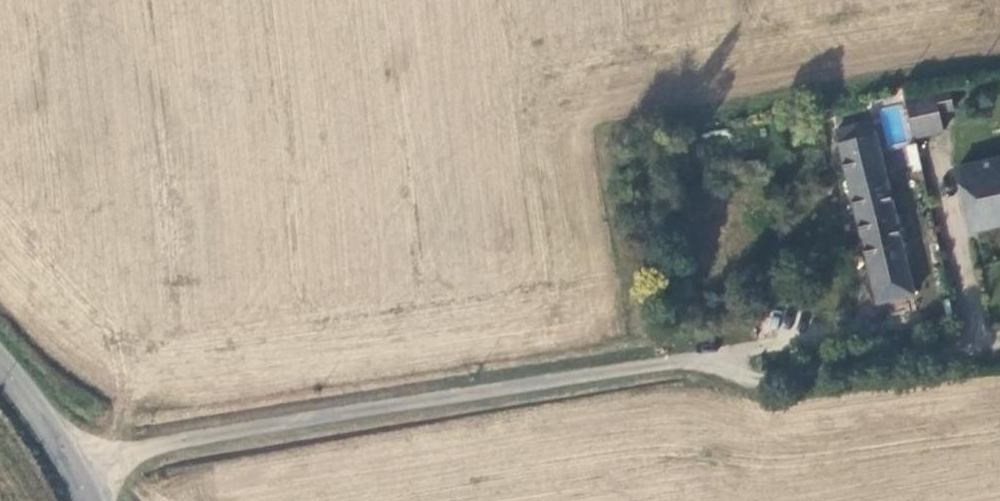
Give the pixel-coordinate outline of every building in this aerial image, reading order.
[(905,106),(908,117),(936,110),(933,99),(905,106)] [(907,118),(912,139),(943,131),(938,110),(907,118)] [(875,127),(844,132),(871,307),(902,303),(875,127)] [(959,154),(972,246),(999,242),(999,148),(959,154)]
